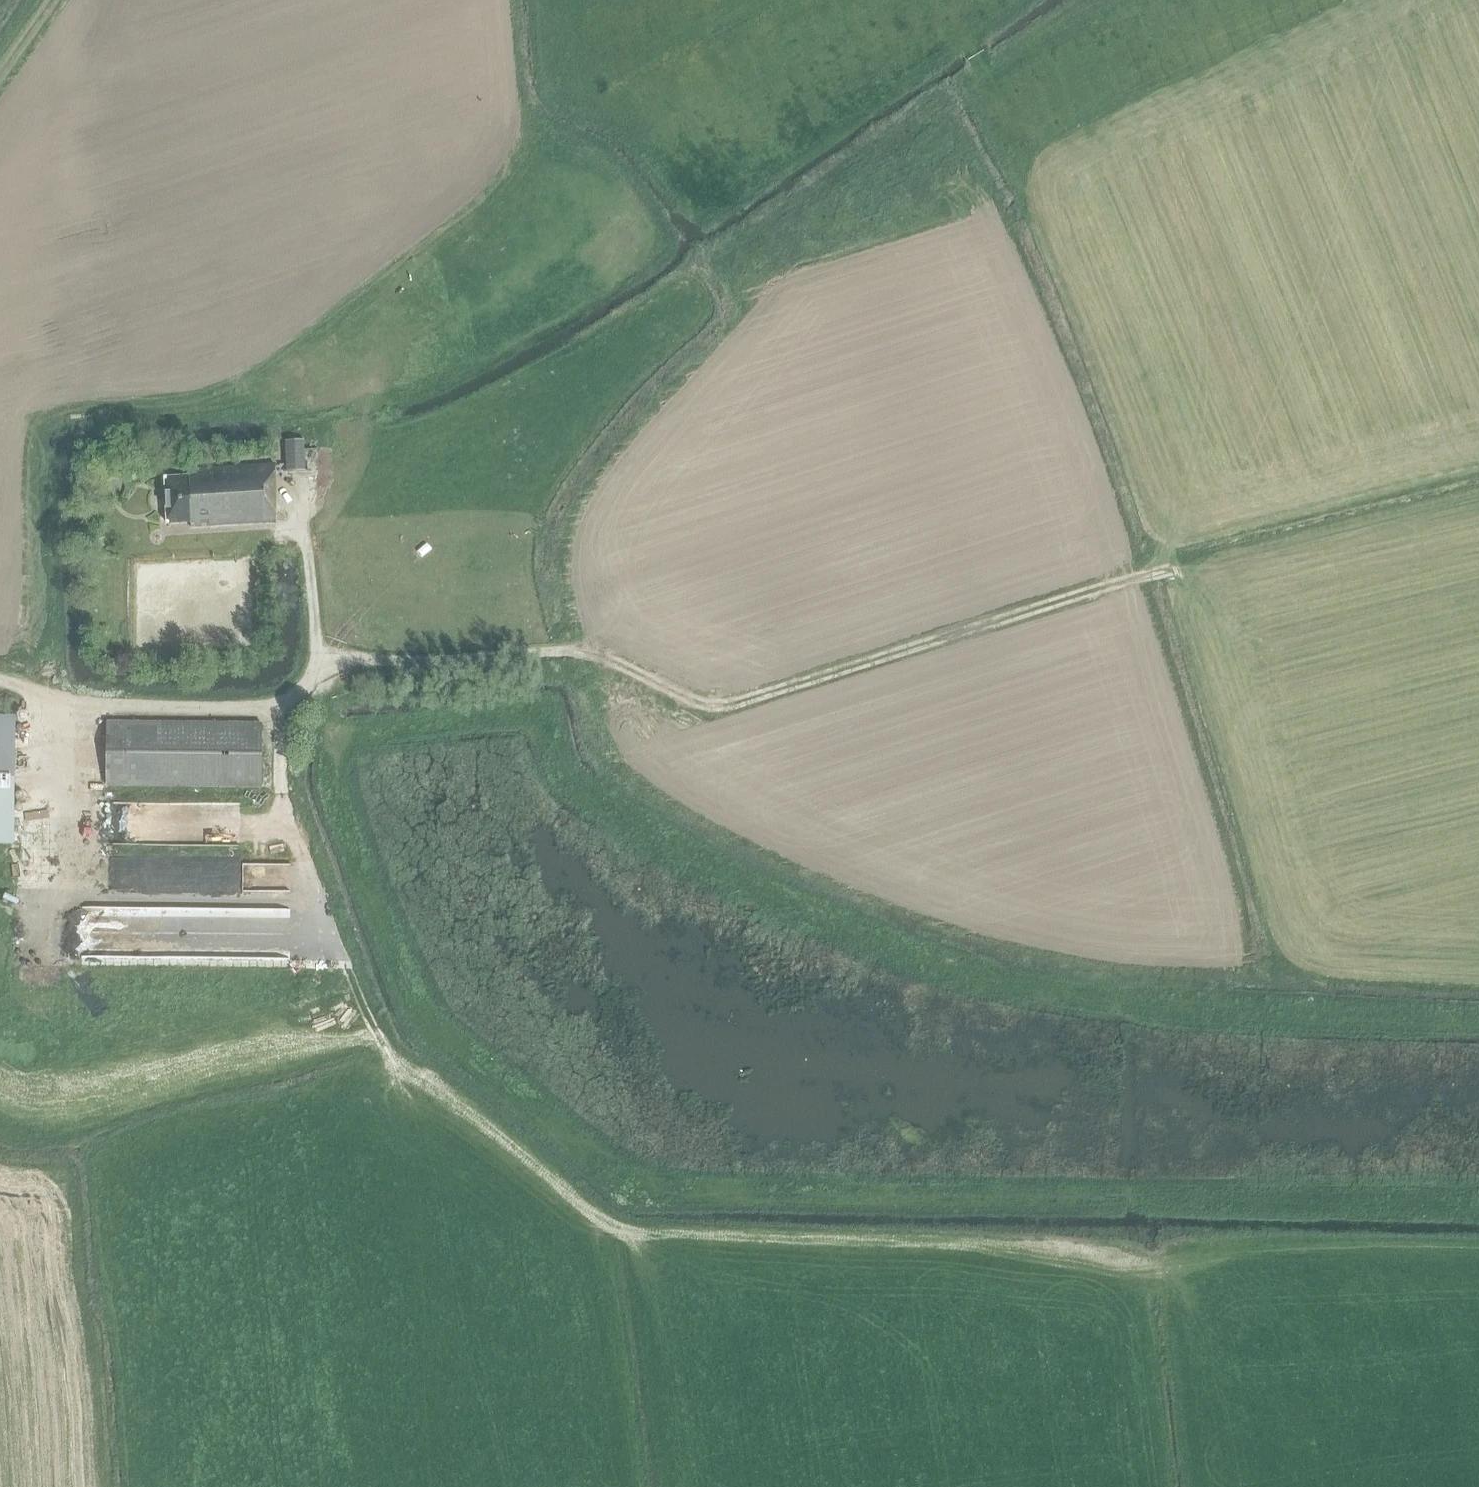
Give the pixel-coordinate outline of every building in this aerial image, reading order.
[(306,471),(305,447),(304,440),(285,441),(286,472),(306,471)] [(192,522),(192,527),(277,522),(276,465),(189,470),(189,476),(166,477),(168,523),(192,522)] [(0,721),(0,840),(13,840),(15,721),(0,721)] [(108,785),(262,787),(262,723),(108,721),(108,785)] [(182,888),(242,889),(243,864),(183,863),(182,888)]
